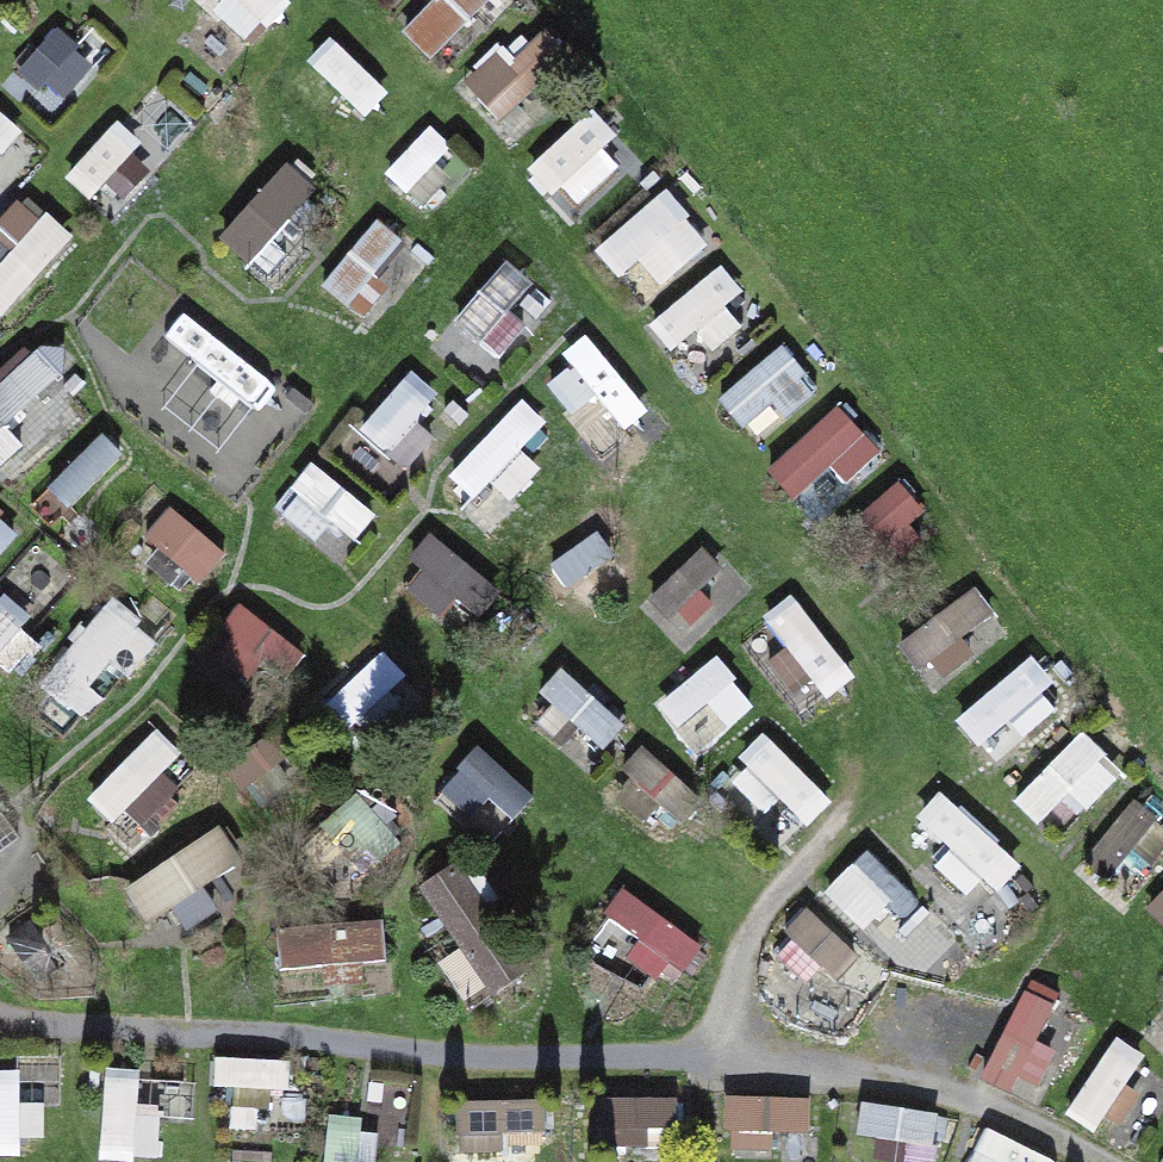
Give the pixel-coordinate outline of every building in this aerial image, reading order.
[(288,0),(203,0),(248,42),(288,0)] [(405,26),(431,53),(489,0),(433,0),(405,26)] [(28,64),(68,95),(97,59),(56,27),(28,64)] [(344,127),(385,87),(336,37),(295,78),(344,127)] [(506,50),(467,70),(493,122),(532,103),(506,50)] [(526,168),(573,218),(642,153),(595,103),(526,168)] [(95,191),(144,136),(120,115),(71,170),(95,191)] [(433,124),(388,165),(422,202),(467,162),(433,124)] [(219,231),(273,286),(316,245),(284,212),(314,183),(292,161),(219,231)] [(594,242),(641,301),(717,241),(670,182),(594,242)] [(0,219),(0,303),(8,311),(78,234),(27,189),(0,219)] [(325,281),(349,301),(404,235),(379,215),(325,281)] [(455,317),(500,356),(555,294),(510,255),(455,317)] [(721,387),(754,437),(823,393),(790,342),(721,387)] [(87,408),(38,349),(0,380),(0,446),(17,467),(87,408)] [(394,454),(443,390),(410,365),(361,429),(394,454)] [(493,520),(545,463),(525,445),(550,419),(522,394),(446,477),(493,520)] [(766,458),(796,500),(878,443),(848,400),(766,458)] [(322,458),(280,503),(336,555),(378,511),(322,458)] [(908,477),(849,514),(872,551),(931,515),(908,477)] [(178,504),(152,530),(199,577),(225,551),(178,504)] [(18,535),(0,506),(0,546),(18,535)] [(454,617),(487,568),(436,534),(403,583),(454,617)] [(711,538),(647,596),(686,639),(750,582),(711,538)] [(586,547),(547,569),(570,608),(609,586),(586,547)] [(934,684),(1010,629),(978,584),(901,638),(934,684)] [(796,588),(764,611),(825,698),(858,675),(796,588)] [(48,643),(9,594),(0,601),(0,676),(3,680),(48,643)] [(239,608),(221,649),(291,679),(309,638),(239,608)] [(702,738),(750,702),(719,661),(671,696),(702,738)] [(566,664),(540,692),(603,749),(628,721),(566,664)] [(85,801),(139,850),(209,773),(156,724),(85,801)] [(1086,728),(1016,795),(1039,819),(1068,792),(1085,810),(1127,771),(1086,728)] [(769,740),(733,778),(780,822),(816,785),(769,740)] [(508,834),(537,783),(471,746),(442,797),(508,834)] [(127,877),(143,910),(242,863),(226,829),(127,877)] [(428,877),(486,993),(537,967),(479,852),(428,877)] [(11,874),(0,858),(0,882),(11,874)] [(1150,905),(1162,917),(1162,891),(1150,905)] [(765,970),(835,1025),(883,965),(813,910),(765,970)] [(386,919),(280,924),(282,963),(388,957),(386,919)] [(1023,978),(988,1073),(1037,1091),(1072,996),(1023,978)] [(1111,1032),(1073,1113),(1105,1128),(1143,1046),(1111,1032)] [(219,1050),(217,1079),(288,1085),(290,1057),(219,1050)] [(0,1054),(0,1144),(55,1144),(56,1055),(0,1054)] [(162,1115),(197,1115),(198,1069),(104,1068),(103,1155),(161,1156),(162,1115)] [(730,1151),(816,1152),(817,1093),(730,1092),(730,1151)] [(461,1097),(464,1149),(551,1145),(548,1093),(461,1097)] [(604,1142),(672,1141),(672,1094),(604,1095),(604,1142)] [(866,1103),(863,1132),(941,1137),(943,1108),(866,1103)] [(381,1118),(334,1113),(329,1161),(376,1161),(381,1118)]
